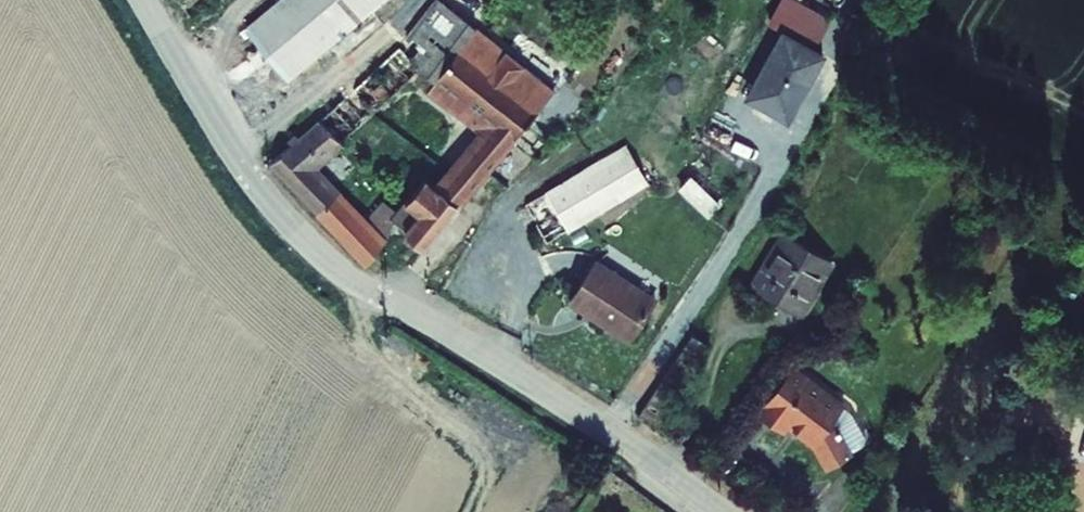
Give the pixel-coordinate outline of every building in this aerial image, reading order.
[(249,30),(288,86),(344,41),(378,14),(389,29),(404,47),(322,122),(342,145),(412,79),(484,141),(443,195),(427,184),(393,219),(388,214),(371,228),(389,245),(401,230),(429,252),(518,146),(545,114),(513,88),(528,69),(445,0),(286,0),(249,30)] [(810,0),(791,0),(779,22),(791,28),(822,46),(839,16),(810,0)] [(389,29),(378,14),(344,41),(355,56),(389,29)] [(822,46),(791,28),(754,92),(794,115),(831,51),(822,46)] [(560,95),(528,69),(513,88),(545,114),(560,95)] [(371,270),(389,245),(371,228),(364,221),(314,170),(342,145),(322,122),(317,127),(311,120),(295,134),(301,143),(274,167),(371,270)] [(629,148),(527,206),(551,246),(653,188),(629,148)] [(832,260),(791,232),(755,291),(804,321),(814,304),(809,300),(832,260)] [(832,260),(809,300),(814,304),(839,265),(832,260)] [(661,304),(600,264),(572,306),(588,317),(590,313),(635,342),(661,304)] [(840,422),(851,403),(795,371),(766,421),(794,437),(798,430),(826,446),(842,468),(865,451),(846,425),(840,422)]
